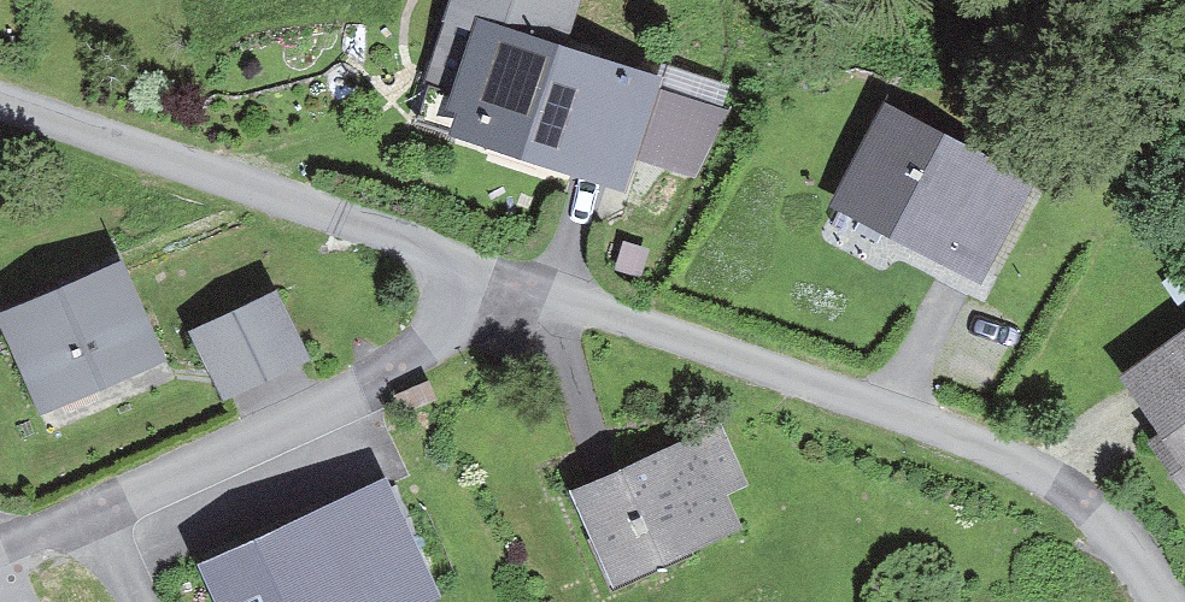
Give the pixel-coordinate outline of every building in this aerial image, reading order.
[(643,83),(551,53),(569,0),(458,0),(420,117),(487,139),(492,122),(616,163),(622,148),(643,83)] [(662,89),(643,83),(622,148),(693,171),(723,109),(662,89)] [(852,210),(989,272),(1029,183),(893,121),(852,210)] [(41,416),(170,359),(125,259),(0,315),(0,324),(41,416)] [(191,333),(225,400),(309,358),(276,291),(191,333)] [(1136,371),(1184,436),(1184,345),(1180,338),(1136,371)] [(596,490),(624,556),(727,513),(698,446),(596,490)] [(206,563),(224,601),(394,601),(424,588),(377,485),(206,563)]
